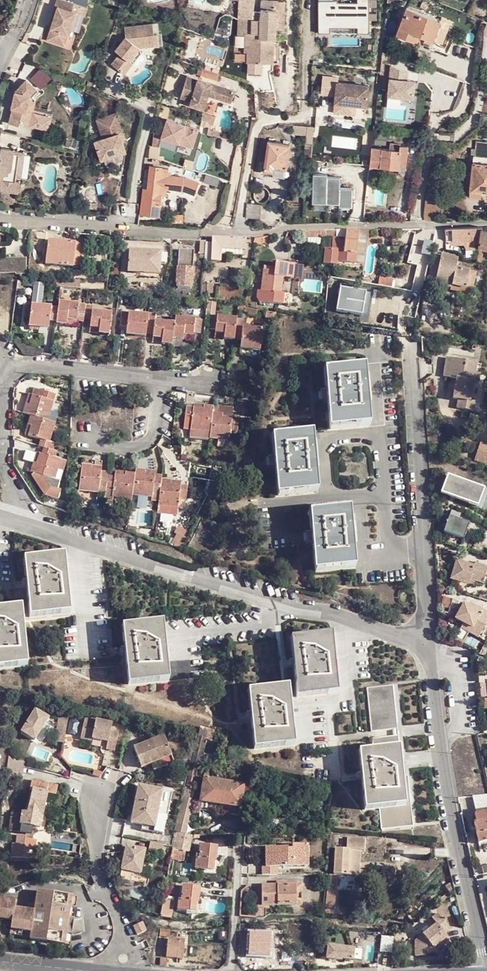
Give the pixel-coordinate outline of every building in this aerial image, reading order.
[(82,1),(80,0),(59,0),(58,4),(62,5),(52,37),(68,42),(78,9),(80,10),(82,1)] [(91,3),(82,1),(80,10),(88,13),(91,3)] [(264,9),(265,2),(259,2),(258,20),(251,20),(251,34),(245,34),(245,36),(244,53),(247,53),(246,64),(260,64),(260,46),(260,26),(261,9),(264,9)] [(273,2),(265,2),(264,9),(261,9),(260,26),(260,46),(260,64),(267,64),(268,40),(273,40),(273,30),(273,2)] [(282,2),(273,2),(273,30),(283,30),(282,2)] [(438,19),(406,7),(396,34),(413,41),(416,34),(431,39),(438,19)] [(238,20),(238,36),(245,36),(245,34),(251,34),(251,20),(238,20)] [(125,39),(118,49),(124,53),(121,57),(113,68),(125,76),(133,66),(130,63),(141,48),(158,46),(157,34),(153,35),(152,24),(124,27),(125,39)] [(130,63),(133,66),(134,66),(142,56),(141,48),(130,63)] [(413,103),(416,83),(407,82),(409,70),(389,67),(385,99),(413,103)] [(219,74),(204,68),(201,76),(216,81),(219,74)] [(30,78),(41,88),(50,79),(38,69),(30,78)] [(12,106),(14,106),(18,107),(17,111),(12,110),(9,122),(21,125),(22,123),(31,124),(35,110),(32,109),(34,100),(31,98),(31,95),(33,92),(38,86),(27,77),(16,90),(12,106)] [(235,91),(188,77),(182,98),(192,101),(191,105),(205,109),(209,95),(223,100),(225,94),(233,97),(235,91)] [(335,101),(334,108),(355,110),(365,111),(367,91),(335,88),(335,83),(320,82),(319,101),(335,101)] [(355,110),(334,108),(333,120),(355,122),(355,110)] [(100,138),(93,140),(99,160),(126,151),(122,140),(119,133),(123,131),(117,112),(94,119),(100,138)] [(213,117),(204,116),(202,131),(211,132),(213,117)] [(313,136),(314,125),(293,124),(293,134),(313,136)] [(154,131),(152,146),(160,147),(162,147),(164,133),(154,131)] [(473,149),(474,141),(465,140),(465,148),(473,149)] [(290,145),(268,142),(264,172),(273,173),(274,168),(286,169),(290,145)] [(20,152),(10,150),(10,148),(1,146),(0,151),(0,171),(2,172),(1,177),(0,177),(0,189),(12,191),(14,180),(16,174),(20,152)] [(399,146),(398,151),(399,151),(398,166),(405,167),(407,147),(399,146)] [(371,148),(369,167),(397,170),(398,166),(399,151),(398,151),(371,148)] [(29,154),(20,152),(16,174),(25,176),(29,154)] [(473,156),(472,156),(472,163),(486,164),(486,158),(473,156)] [(472,163),(470,192),(481,193),(486,193),(486,164),(472,163)] [(142,188),(138,213),(153,214),(159,210),(161,194),(158,194),(161,168),(159,168),(151,167),(150,166),(149,169),(149,170),(146,188),(142,188)] [(167,169),(161,168),(158,194),(161,194),(164,195),(167,169)] [(444,168),(431,168),(423,214),(423,217),(425,219),(427,221),(440,220),(442,186),(442,180),(443,171),(444,168)] [(353,188),(341,187),(341,177),(313,177),(312,208),(352,208),(353,188)] [(261,205),(248,204),(247,218),(260,219),(261,205)] [(480,227),(458,228),(457,244),(478,244),(480,227)] [(480,227),(478,244),(477,248),(486,250),(486,228),(480,227)] [(457,244),(458,228),(446,228),(446,245),(457,244)] [(346,231),(345,231),(345,239),(344,249),(344,251),(331,250),(330,261),(355,263),(357,231),(346,231)] [(338,231),(337,239),(345,239),(345,231),(338,231)] [(205,241),(204,261),(220,261),(221,248),(245,249),(246,239),(211,238),(211,241),(205,241)] [(73,267),(76,243),(48,241),(46,263),(73,267)] [(430,256),(433,243),(424,242),(421,254),(430,256)] [(81,244),(76,243),(73,267),(78,267),(81,244)] [(129,248),(128,267),(145,267),(145,272),(160,273),(160,262),(161,251),(161,249),(129,248)] [(194,251),(178,251),(177,290),(192,290),(194,251)] [(434,281),(452,286),(453,284),(467,287),(469,281),(474,282),(476,273),(457,268),(459,256),(442,253),(434,281)] [(0,258),(0,273),(27,274),(26,258),(0,258)] [(255,289),(254,301),(285,304),(286,293),(279,292),(281,278),(289,278),(290,264),(274,262),(273,270),(264,269),(261,290),(255,289)] [(453,284),(452,286),(452,289),(471,295),(474,282),(469,281),(467,287),(453,284)] [(201,284),(198,302),(205,302),(206,294),(212,294),(212,284),(201,284)] [(57,319),(64,320),(65,316),(75,318),(75,313),(85,315),(93,315),(92,322),(102,324),(102,329),(110,330),(112,309),(94,306),(94,303),(59,298),(58,304),(32,301),(29,322),(47,324),(48,316),(57,317),(57,319)] [(155,332),(155,335),(165,336),(164,342),(164,343),(174,344),(174,339),(182,340),(183,335),(194,337),(195,333),(203,334),(205,319),(178,315),(176,320),(150,317),(150,314),(124,311),(122,325),(129,326),(129,333),(148,336),(149,331),(155,332)] [(218,329),(218,333),(228,334),(227,338),(236,340),(236,338),(244,339),(243,347),(262,349),(265,329),(238,325),(239,320),(212,316),(211,329),(218,329)] [(464,371),(466,361),(447,358),(443,377),(455,379),(452,400),(458,401),(456,410),(469,412),(471,403),(466,401),(469,385),(472,373),(464,371)] [(474,362),(466,361),(464,371),(472,373),(474,362)] [(366,366),(324,369),(329,429),(371,425),(366,366)] [(33,416),(29,426),(34,428),(31,436),(36,438),(34,445),(44,449),(42,457),(37,455),(36,456),(33,465),(30,463),(28,470),(52,479),(54,472),(59,474),(62,464),(56,461),(58,454),(53,452),(56,443),(51,441),(63,405),(57,402),(60,396),(38,388),(32,406),(29,405),(27,414),(33,416)] [(217,408),(196,405),(196,408),(188,407),(186,425),(193,426),(192,437),(231,444),(233,435),(241,436),(242,425),(224,422),(224,418),(216,417),(217,408)] [(315,432),(274,435),(278,493),(320,490),(315,432)] [(485,448),(478,463),(486,466),(486,448),(485,448)] [(93,474),(93,470),(83,468),(80,493),(116,498),(116,501),(133,503),(134,498),(153,501),(154,494),(163,495),(161,510),(180,513),(181,504),(189,505),(190,495),(183,493),(174,492),(174,488),(164,486),(164,484),(156,482),(148,482),(148,477),(137,476),(136,481),(128,480),(127,483),(118,482),(117,486),(108,485),(109,482),(102,481),(103,475),(93,474)] [(482,514),(486,498),(486,495),(446,481),(440,499),(482,514)] [(352,510),(311,513),(316,573),(357,569),(352,510)] [(449,512),(443,536),(465,541),(471,517),(449,512)] [(64,557),(24,560),(29,619),(70,615),(64,557)] [(469,589),(471,583),(482,587),(485,587),(486,579),(486,570),(476,567),(475,569),(457,564),(452,583),(469,589)] [(471,583),(469,589),(481,592),(482,587),(471,583)] [(471,607),(468,611),(482,618),(484,614),(471,607)] [(0,610),(0,669),(26,667),(21,608),(0,610)] [(468,611),(464,609),(457,623),(474,632),(472,636),(480,641),(486,628),(486,615),(484,614),(482,618),(468,611)] [(163,623),(123,628),(129,686),(169,682),(163,623)] [(343,635),(302,639),(308,698),(349,694),(343,635)] [(394,685),(367,688),(371,730),(398,728),(394,685)] [(301,687),(260,691),(265,749),(306,745),(301,687)] [(33,711),(19,733),(33,743),(47,721),(33,711)] [(68,715),(59,713),(55,741),(63,742),(68,715)] [(110,726),(82,721),(79,741),(92,743),(93,741),(107,743),(106,752),(115,753),(117,735),(109,733),(110,726)] [(198,727),(196,733),(193,750),(201,752),(206,737),(202,736),(205,728),(198,727)] [(213,731),(205,728),(202,736),(206,737),(210,739),(213,731)] [(164,736),(134,747),(141,767),(151,763),(171,755),(164,736)] [(372,739),(374,750),(401,749),(399,736),(372,739)] [(401,749),(374,750),(369,752),(375,812),(378,811),(380,831),(414,826),(411,808),(419,808),(412,748),(401,749)] [(171,755),(151,763),(153,770),(174,762),(171,755)] [(244,787),(204,779),(199,802),(227,807),(226,815),(241,818),(242,810),(240,809),(244,787)] [(33,791),(30,801),(28,813),(23,812),(23,813),(13,812),(11,831),(33,835),(35,827),(40,827),(47,795),(55,796),(58,786),(48,784),(48,785),(32,780),(30,790),(33,791)] [(154,827),(156,814),(161,790),(137,786),(130,823),(142,825),(154,827)] [(473,795),(477,813),(476,813),(478,821),(475,822),(480,843),(486,841),(486,793),(473,795)] [(166,816),(156,814),(154,827),(142,825),(141,831),(163,835),(166,816)] [(175,832),(173,846),(173,849),(189,851),(192,835),(187,834),(175,832)] [(359,862),(362,862),(363,853),(366,853),(367,841),(348,840),(347,850),(336,850),(334,874),(335,875),(341,876),(361,878),(362,867),(358,867),(359,862)] [(163,844),(149,841),(147,852),(161,854),(163,844)] [(263,867),(262,875),(276,875),(277,868),(292,868),(293,863),(305,863),(305,846),(293,846),(293,849),(267,848),(266,867),(263,867)] [(125,847),(120,871),(132,873),(140,875),(144,850),(125,847)] [(217,849),(197,849),(196,863),(195,863),(194,873),(214,875),(215,865),(216,865),(217,849)] [(132,873),(120,871),(119,877),(123,883),(130,884),(132,873)] [(335,875),(334,874),(332,874),(330,895),(339,896),(341,876),(335,875)] [(298,907),(298,887),(263,886),(262,906),(298,907)] [(200,889),(181,888),(180,902),(178,902),(177,913),(197,914),(198,904),(200,904),(200,889)] [(0,900),(0,920),(11,922),(10,931),(32,933),(31,940),(66,945),(68,933),(70,919),(72,896),(37,892),(35,913),(13,910),(14,902),(0,900)] [(337,914),(339,896),(330,895),(329,914),(337,914)] [(163,901),(160,917),(173,918),(176,903),(163,901)] [(430,914),(425,920),(431,925),(435,919),(430,914)] [(431,925),(412,945),(414,959),(432,958),(431,951),(443,937),(440,934),(445,928),(435,919),(431,925)] [(379,950),(392,951),(394,935),(381,934),(379,950)] [(271,936),(260,936),(251,935),(249,956),(247,956),(247,963),(265,964),(266,957),(271,958),(272,936),(271,936)] [(400,937),(394,936),(392,952),(395,952),(399,949),(400,937)] [(446,940),(443,937),(431,951),(432,958),(436,958),(436,951),(446,940)] [(185,942),(168,940),(167,957),(184,959),(185,942)] [(357,951),(330,948),(328,960),(344,962),(344,961),(355,962),(357,951)]
